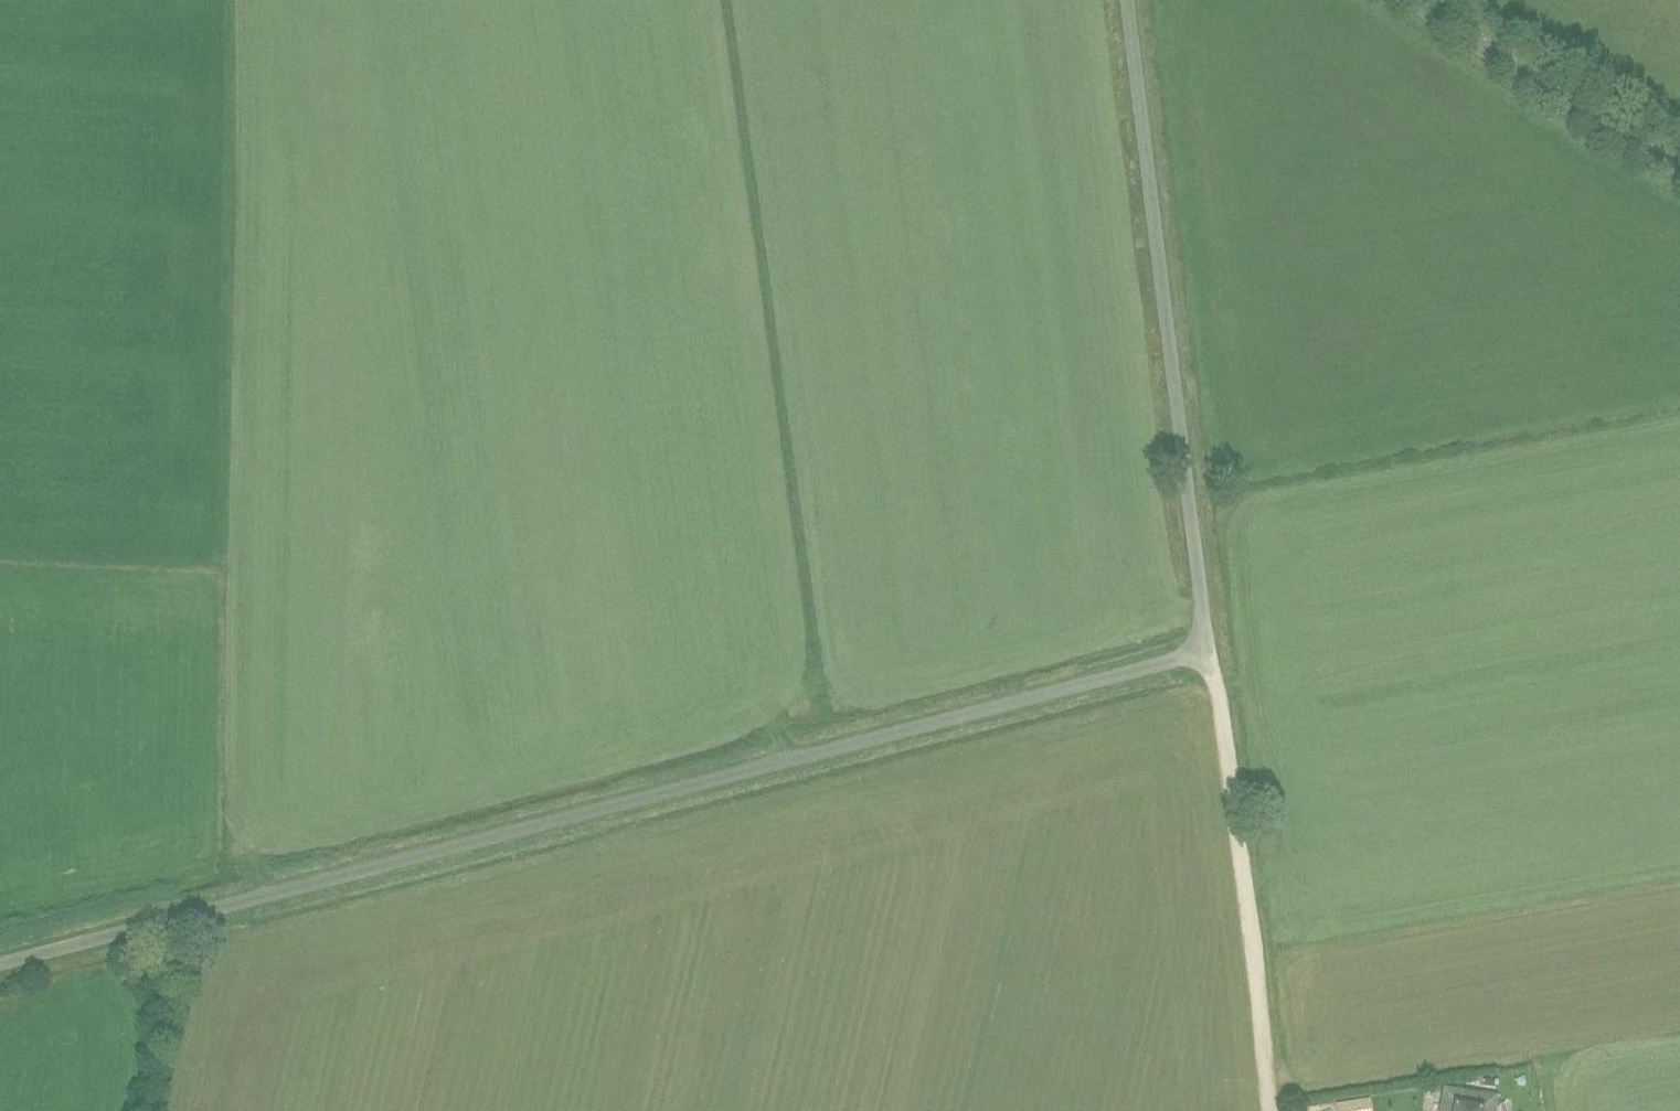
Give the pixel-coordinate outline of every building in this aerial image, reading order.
[(1453,1077),(1458,1110),(1504,1110),(1512,1110),(1507,1071),(1453,1077)]
